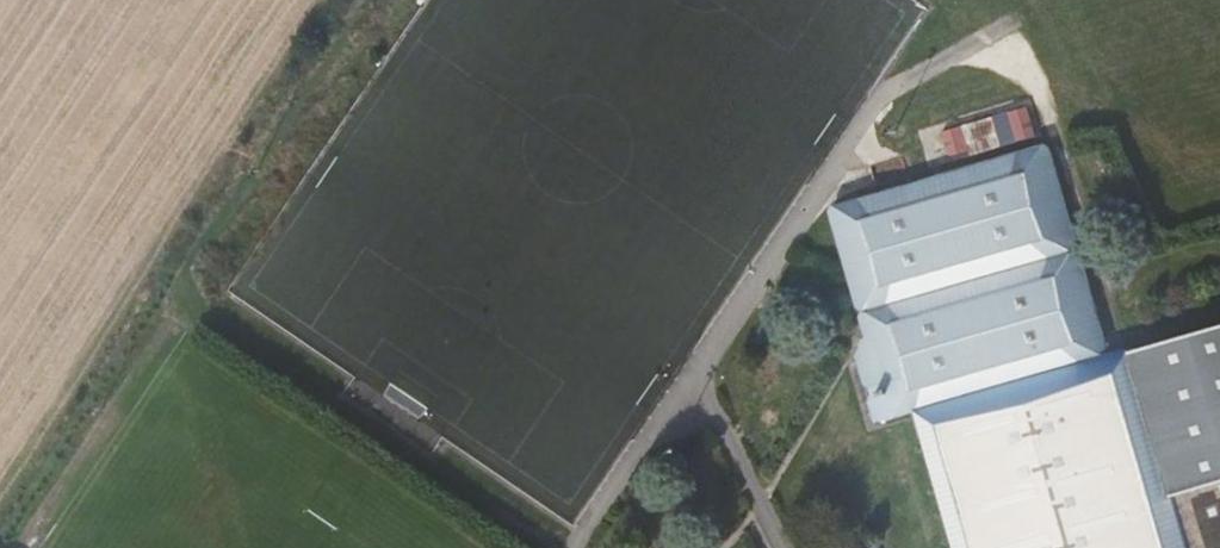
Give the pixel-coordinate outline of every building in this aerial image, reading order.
[(1020,137),(1013,107),(966,119),(973,151),(1020,137)] [(1107,355),(1110,341),(1084,253),(1074,251),(1074,236),(1081,236),(1048,138),(829,203),(860,302),(862,301),(867,310),(861,313),(868,332),(857,359),(874,424),(915,413),(953,547),(1219,547),(1219,325),(1107,355)]
